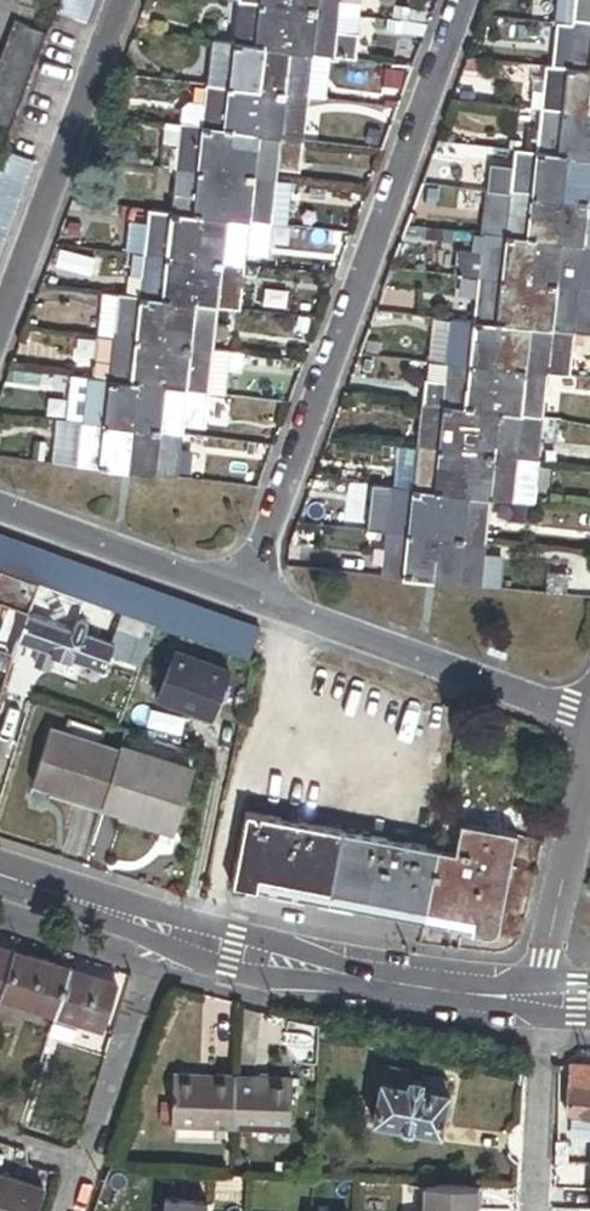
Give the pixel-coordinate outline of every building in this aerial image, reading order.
[(12,3),(40,13),(44,0),(13,0),(12,3)] [(54,13),(84,25),(94,0),(59,0),(54,13)] [(238,4),(287,9),(288,0),(238,0),(238,4)] [(287,9),(338,15),(339,5),(340,0),(288,0),(287,9)] [(574,0),(562,0),(562,7),(573,8),(574,0)] [(573,8),(571,27),(589,29),(589,0),(574,0),(573,8)] [(287,9),(238,4),(233,48),(259,51),(282,53),(287,9)] [(359,7),(339,5),(338,15),(336,35),(356,37),(359,7)] [(338,15),(287,9),(282,53),(311,56),(333,59),(336,35),(338,15)] [(45,36),(14,25),(0,61),(0,127),(10,131),(45,36)] [(571,27),(571,33),(568,58),(566,71),(589,74),(589,29),(571,27)] [(554,32),(551,56),(568,58),(571,33),(554,32)] [(356,37),(336,35),(333,59),(355,61),(357,37),(356,37)] [(259,51),(233,48),(211,46),(206,88),(255,93),(259,51)] [(311,56),(282,53),(259,51),(255,93),(306,99),(311,56)] [(589,107),(589,74),(566,71),(545,69),(543,81),(542,96),(540,112),(589,117),(589,107)] [(542,96),(543,81),(532,80),(531,94),(542,96)] [(202,131),(206,88),(189,87),(185,130),(202,131)] [(255,93),(206,88),(202,131),(230,134),(250,136),(255,93)] [(302,142),(306,99),(255,93),(250,136),(281,139),(302,142)] [(584,161),(589,117),(540,112),(538,133),(537,145),(535,155),(563,158),(584,161)] [(177,150),(179,129),(162,127),(160,148),(177,150)] [(226,177),(230,134),(202,131),(185,130),(179,129),(177,150),(175,172),(226,177)] [(537,145),(538,133),(527,132),(525,144),(537,145)] [(281,139),(250,136),(230,134),(226,177),(276,182),(277,171),(281,139)] [(299,173),(302,142),(281,139),(277,171),(299,173)] [(3,151),(0,159),(0,251),(33,162),(3,151)] [(558,201),(563,158),(535,155),(514,153),(512,172),(509,195),(558,201)] [(584,161),(563,158),(558,201),(589,204),(589,161),(584,161)] [(490,170),(487,193),(509,195),(512,172),(490,170)] [(221,221),(226,177),(175,172),(171,216),(196,219),(221,221)] [(276,182),(226,177),(221,221),(247,224),(272,227),(276,182)] [(504,240),(509,195),(487,193),(483,237),(504,240)] [(554,245),(558,201),(509,195),(504,240),(531,243),(554,245)] [(558,201),(554,245),(583,248),(589,249),(589,204),(558,201)] [(196,219),(171,216),(149,214),(147,226),(146,238),(144,259),(192,263),(196,219)] [(247,224),(221,221),(196,219),(192,263),(243,269),(247,224)] [(146,238),(147,226),(136,225),(135,237),(146,238)] [(483,237),(472,236),(470,255),(481,256),(483,237)] [(531,243),(504,240),(483,237),(481,256),(478,281),(526,286),(531,243)] [(583,248),(554,245),(531,243),(526,286),(578,292),(583,248)] [(453,278),(478,281),(481,256),(470,255),(456,253),(453,278)] [(187,307),(192,263),(144,259),(141,282),(139,302),(166,305),(187,307)] [(238,313),(243,269),(192,263),(187,307),(217,310),(238,313)] [(141,282),(129,281),(127,301),(139,302),(141,282)] [(522,330),(526,286),(478,281),(473,325),(498,328),(522,330)] [(577,299),(578,292),(526,286),(522,330),(552,333),(573,336),(576,311),(577,299)] [(91,384),(107,385),(112,342),(116,300),(99,298),(91,384)] [(586,300),(577,299),(576,311),(584,312),(586,300)] [(162,347),(166,305),(139,302),(127,301),(116,300),(112,342),(162,347)] [(217,310),(187,307),(166,305),(162,347),(212,352),(213,341),(215,327),(217,310)] [(494,372),(498,328),(473,325),(451,323),(446,367),(494,372)] [(230,329),(215,327),(213,341),(229,343),(230,329)] [(552,333),(522,330),(498,328),(494,372),(547,378),(552,333)] [(552,333),(547,378),(568,380),(573,336),(552,333)] [(162,347),(112,342),(107,385),(137,388),(158,390),(162,347)] [(212,352),(162,347),(158,390),(186,393),(208,396),(212,352)] [(212,352),(208,396),(225,397),(229,354),(212,352)] [(425,364),(420,407),(442,409),(446,367),(425,364)] [(494,372),(446,367),(442,409),(469,412),(489,414),(494,372)] [(542,420),(547,378),(494,372),(489,414),(542,420)] [(82,426),(86,383),(72,382),(68,424),(82,426)] [(137,388),(107,385),(91,384),(86,383),(82,426),(132,431),(137,388)] [(186,393),(158,390),(137,388),(132,431),(181,436),(182,427),(186,393)] [(208,396),(186,393),(182,427),(204,429),(208,396)] [(469,412),(442,409),(420,407),(416,450),(464,455),(469,412)] [(542,420),(489,414),(469,412),(464,455),(517,461),(519,443),(540,445),(542,420)] [(50,465),(77,467),(82,426),(68,424),(55,423),(50,465)] [(128,473),(132,431),(82,426),(77,467),(128,473)] [(181,436),(132,431),(128,473),(177,478),(181,436)] [(512,506),(533,508),(540,445),(519,443),(517,461),(512,506)] [(464,455),(416,450),(411,495),(439,498),(459,500),(464,455)] [(512,506),(517,461),(464,455),(459,500),(490,504),(512,506)] [(400,466),(398,481),(411,482),(413,467),(400,466)] [(366,534),(384,536),(389,493),(371,491),(366,534)] [(439,498),(411,495),(389,493),(384,536),(434,542),(439,498)] [(490,504),(459,500),(439,498),(434,542),(485,547),(490,504)] [(513,507),(511,521),(529,523),(530,509),(513,507)] [(434,542),(384,536),(383,552),(381,565),(380,577),(430,583),(434,542)] [(249,661),(258,630),(0,538),(0,571),(37,584),(155,627),(249,661)] [(481,588),(485,547),(434,542),(430,583),(481,588)] [(381,565),(383,552),(375,551),(374,564),(381,565)] [(547,571),(547,588),(566,588),(566,571),(547,571)] [(36,587),(0,575),(0,606),(27,615),(32,599),(36,587)] [(79,615),(32,599),(27,615),(18,643),(101,673),(110,646),(84,636),(86,634),(86,632),(87,629),(86,627),(85,624),(83,623),(81,621),(77,622),(79,615)] [(171,653),(155,702),(212,721),(228,672),(171,653)] [(34,786),(101,808),(117,753),(52,732),(34,786)] [(190,771),(119,748),(117,753),(101,808),(172,830),(190,771)] [(423,925),(437,851),(246,815),(232,890),(423,925)] [(456,854),(437,851),(423,925),(484,937),(487,937),(489,938),(492,937),(494,936),(496,935),(497,932),(498,930),(516,836),(461,826),(456,854)] [(12,951),(0,948),(0,992),(12,951)] [(12,951),(0,992),(0,998),(55,1015),(69,969),(12,951)] [(102,1030),(117,984),(69,969),(55,1015),(51,1029),(69,1035),(71,1028),(96,1036),(98,1029),(102,1030)] [(286,1061),(223,1048),(216,1084),(236,1088),(235,1094),(260,1100),(261,1093),(279,1097),(286,1061)] [(570,1074),(567,1114),(589,1116),(589,1075),(570,1074)] [(405,1086),(380,1082),(372,1124),(439,1136),(447,1094),(420,1089),(422,1083),(406,1080),(405,1086)] [(565,1170),(566,1150),(553,1150),(552,1169),(565,1170)] [(0,1175),(0,1210),(38,1210),(45,1189),(0,1175)] [(477,1197),(422,1193),(420,1210),(476,1210),(477,1197)]
